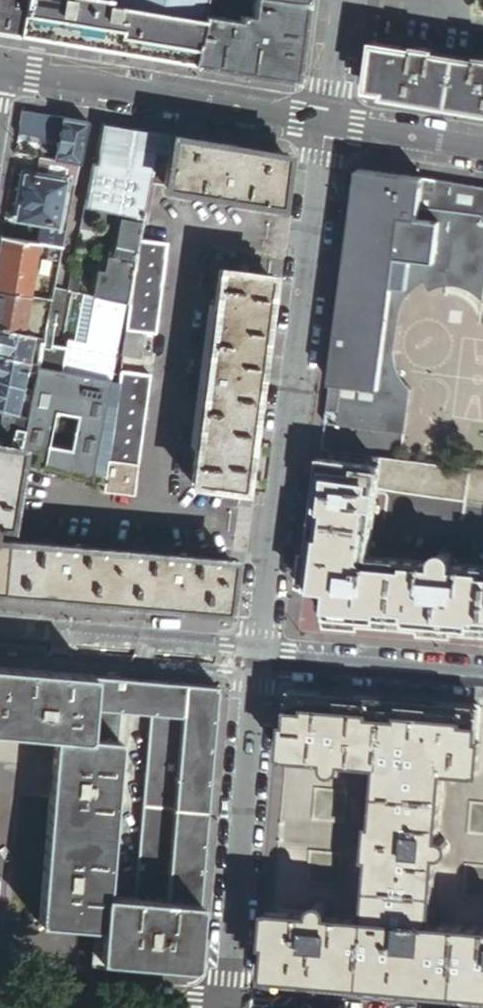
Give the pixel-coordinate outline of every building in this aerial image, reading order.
[(16,36),(23,0),(0,0),(0,33),(16,36)] [(16,36),(51,42),(59,0),(23,0),(16,36)] [(151,59),(162,15),(115,6),(78,0),(59,0),(51,42),(151,59)] [(115,6),(162,15),(202,21),(202,18),(206,0),(116,0),(115,6)] [(252,20),(239,18),(238,24),(202,18),(202,21),(191,66),(292,83),(303,0),(255,0),(252,20)] [(473,7),(482,9),(482,0),(474,0),(473,7)] [(151,59),(191,66),(202,21),(162,15),(151,59)] [(475,62),(430,54),(412,51),(372,44),(366,93),(482,113),(482,64),(475,62)] [(22,112),(20,128),(46,132),(48,117),(22,112)] [(87,123),(63,119),(54,161),(78,165),(87,123)] [(172,138),(101,126),(94,165),(115,169),(150,175),(154,155),(168,157),(172,138)] [(285,157),(172,138),(168,157),(164,187),(278,206),(285,157)] [(74,187),(78,165),(54,161),(40,158),(36,180),(63,185),(74,187)] [(115,169),(94,165),(93,165),(89,183),(111,187),(115,169)] [(142,218),(150,175),(115,169),(111,187),(106,211),(116,213),(121,214),(142,218)] [(445,184),(440,223),(419,220),(424,180),(358,170),(326,422),(405,432),(411,391),(403,381),(399,385),(393,377),(396,354),(399,326),(402,311),(406,303),(409,297),(415,291),(419,287),(424,284),(431,280),(434,291),(438,289),(445,286),(450,286),(456,286),(462,287),(469,289),(475,292),(480,296),(482,300),(482,189),(445,184)] [(55,226),(63,185),(36,180),(23,178),(16,181),(15,190),(16,191),(20,195),(22,196),(21,201),(19,201),(14,203),(11,204),(9,214),(15,219),(55,226)] [(445,184),(424,180),(419,220),(440,223),(445,184)] [(89,183),(84,207),(94,209),(106,211),(111,187),(89,183)] [(94,209),(84,207),(80,227),(95,230),(97,223),(91,222),(94,209)] [(106,211),(94,209),(91,222),(97,223),(113,226),(116,213),(106,211)] [(112,259),(121,214),(116,213),(113,226),(108,259),(110,259),(112,259)] [(112,259),(134,264),(138,241),(142,218),(121,214),(112,259)] [(62,249),(65,234),(40,230),(38,245),(62,249)] [(38,245),(2,239),(0,249),(0,293),(29,298),(38,245)] [(134,270),(132,270),(125,331),(155,335),(167,244),(138,241),(134,270)] [(107,275),(110,259),(108,259),(104,258),(101,274),(107,275)] [(105,301),(126,306),(132,270),(134,264),(112,259),(110,259),(107,275),(101,274),(97,299),(100,300),(105,301)] [(242,490),(269,277),(220,271),(215,306),(197,447),(192,484),(242,490)] [(80,278),(71,277),(67,292),(77,295),(80,278)] [(29,298),(0,293),(0,330),(23,336),(29,298)] [(97,338),(105,301),(100,300),(92,337),(97,338)] [(119,343),(126,306),(105,301),(97,338),(101,339),(119,343)] [(197,447),(215,306),(209,305),(190,447),(197,447)] [(0,330),(0,357),(28,364),(33,339),(23,336),(0,330)] [(142,337),(124,334),(121,356),(138,359),(142,337)] [(99,349),(101,339),(97,338),(92,337),(90,347),(99,349)] [(93,379),(111,382),(119,343),(101,339),(99,349),(93,379)] [(403,381),(396,354),(393,377),(399,385),(403,381)] [(0,357),(0,383),(23,390),(27,370),(28,364),(0,357)] [(91,376),(94,361),(77,357),(74,372),(91,376)] [(27,370),(37,373),(38,368),(38,367),(28,364),(27,370)] [(22,450),(22,452),(36,454),(34,464),(93,482),(111,382),(93,379),(38,368),(37,373),(27,420),(21,449),(22,450)] [(150,376),(119,373),(104,493),(134,497),(150,376)] [(0,383),(0,411),(17,416),(23,390),(0,383)] [(17,416),(0,411),(0,448),(22,452),(22,450),(21,449),(27,420),(17,416)] [(8,527),(20,460),(22,452),(0,448),(0,526),(8,527)] [(380,467),(381,458),(323,449),(321,458),(380,467)] [(36,454),(22,452),(20,460),(34,464),(36,454)] [(449,565),(449,559),(448,556),(445,554),(441,554),(440,555),(438,557),(437,559),(436,564),(368,559),(377,489),(380,467),(321,458),(305,586),(332,589),(329,621),(482,634),(482,568),(449,565)] [(466,501),(470,470),(381,458),(380,467),(377,489),(466,501)] [(470,470),(466,501),(482,504),(482,472),(470,470)] [(232,563),(0,542),(0,592),(226,612),(232,563)] [(0,668),(0,733),(55,737),(55,734),(88,737),(90,710),(92,676),(0,668)] [(136,898),(199,902),(201,875),(206,817),(214,714),(216,686),(153,681),(124,678),(92,676),(90,710),(122,712),(150,714),(136,898)] [(482,709),(291,692),(286,758),(325,762),(325,767),(326,771),(327,773),(330,774),(333,775),(335,775),(339,774),(342,772),(343,769),(344,764),(379,767),(367,918),(332,915),(332,911),(330,906),(327,903),(323,902),(318,903),(315,906),(313,909),(313,913),(274,909),(269,976),(288,977),(320,980),(347,982),(392,986),(419,988),(442,990),(476,993),(482,994),(482,928),(432,923),(438,857),(443,858),(446,857),(449,853),(451,850),(451,846),(450,844),(448,841),(447,840),(444,838),(440,838),(445,772),(476,775),(482,709)] [(122,712),(90,710),(88,737),(119,740),(122,712)] [(194,968),(199,902),(136,898),(106,896),(119,740),(88,737),(55,734),(55,737),(39,924),(53,925),(74,927),(90,928),(100,929),(97,961),(105,961),(137,964),(175,967),(194,968)]
